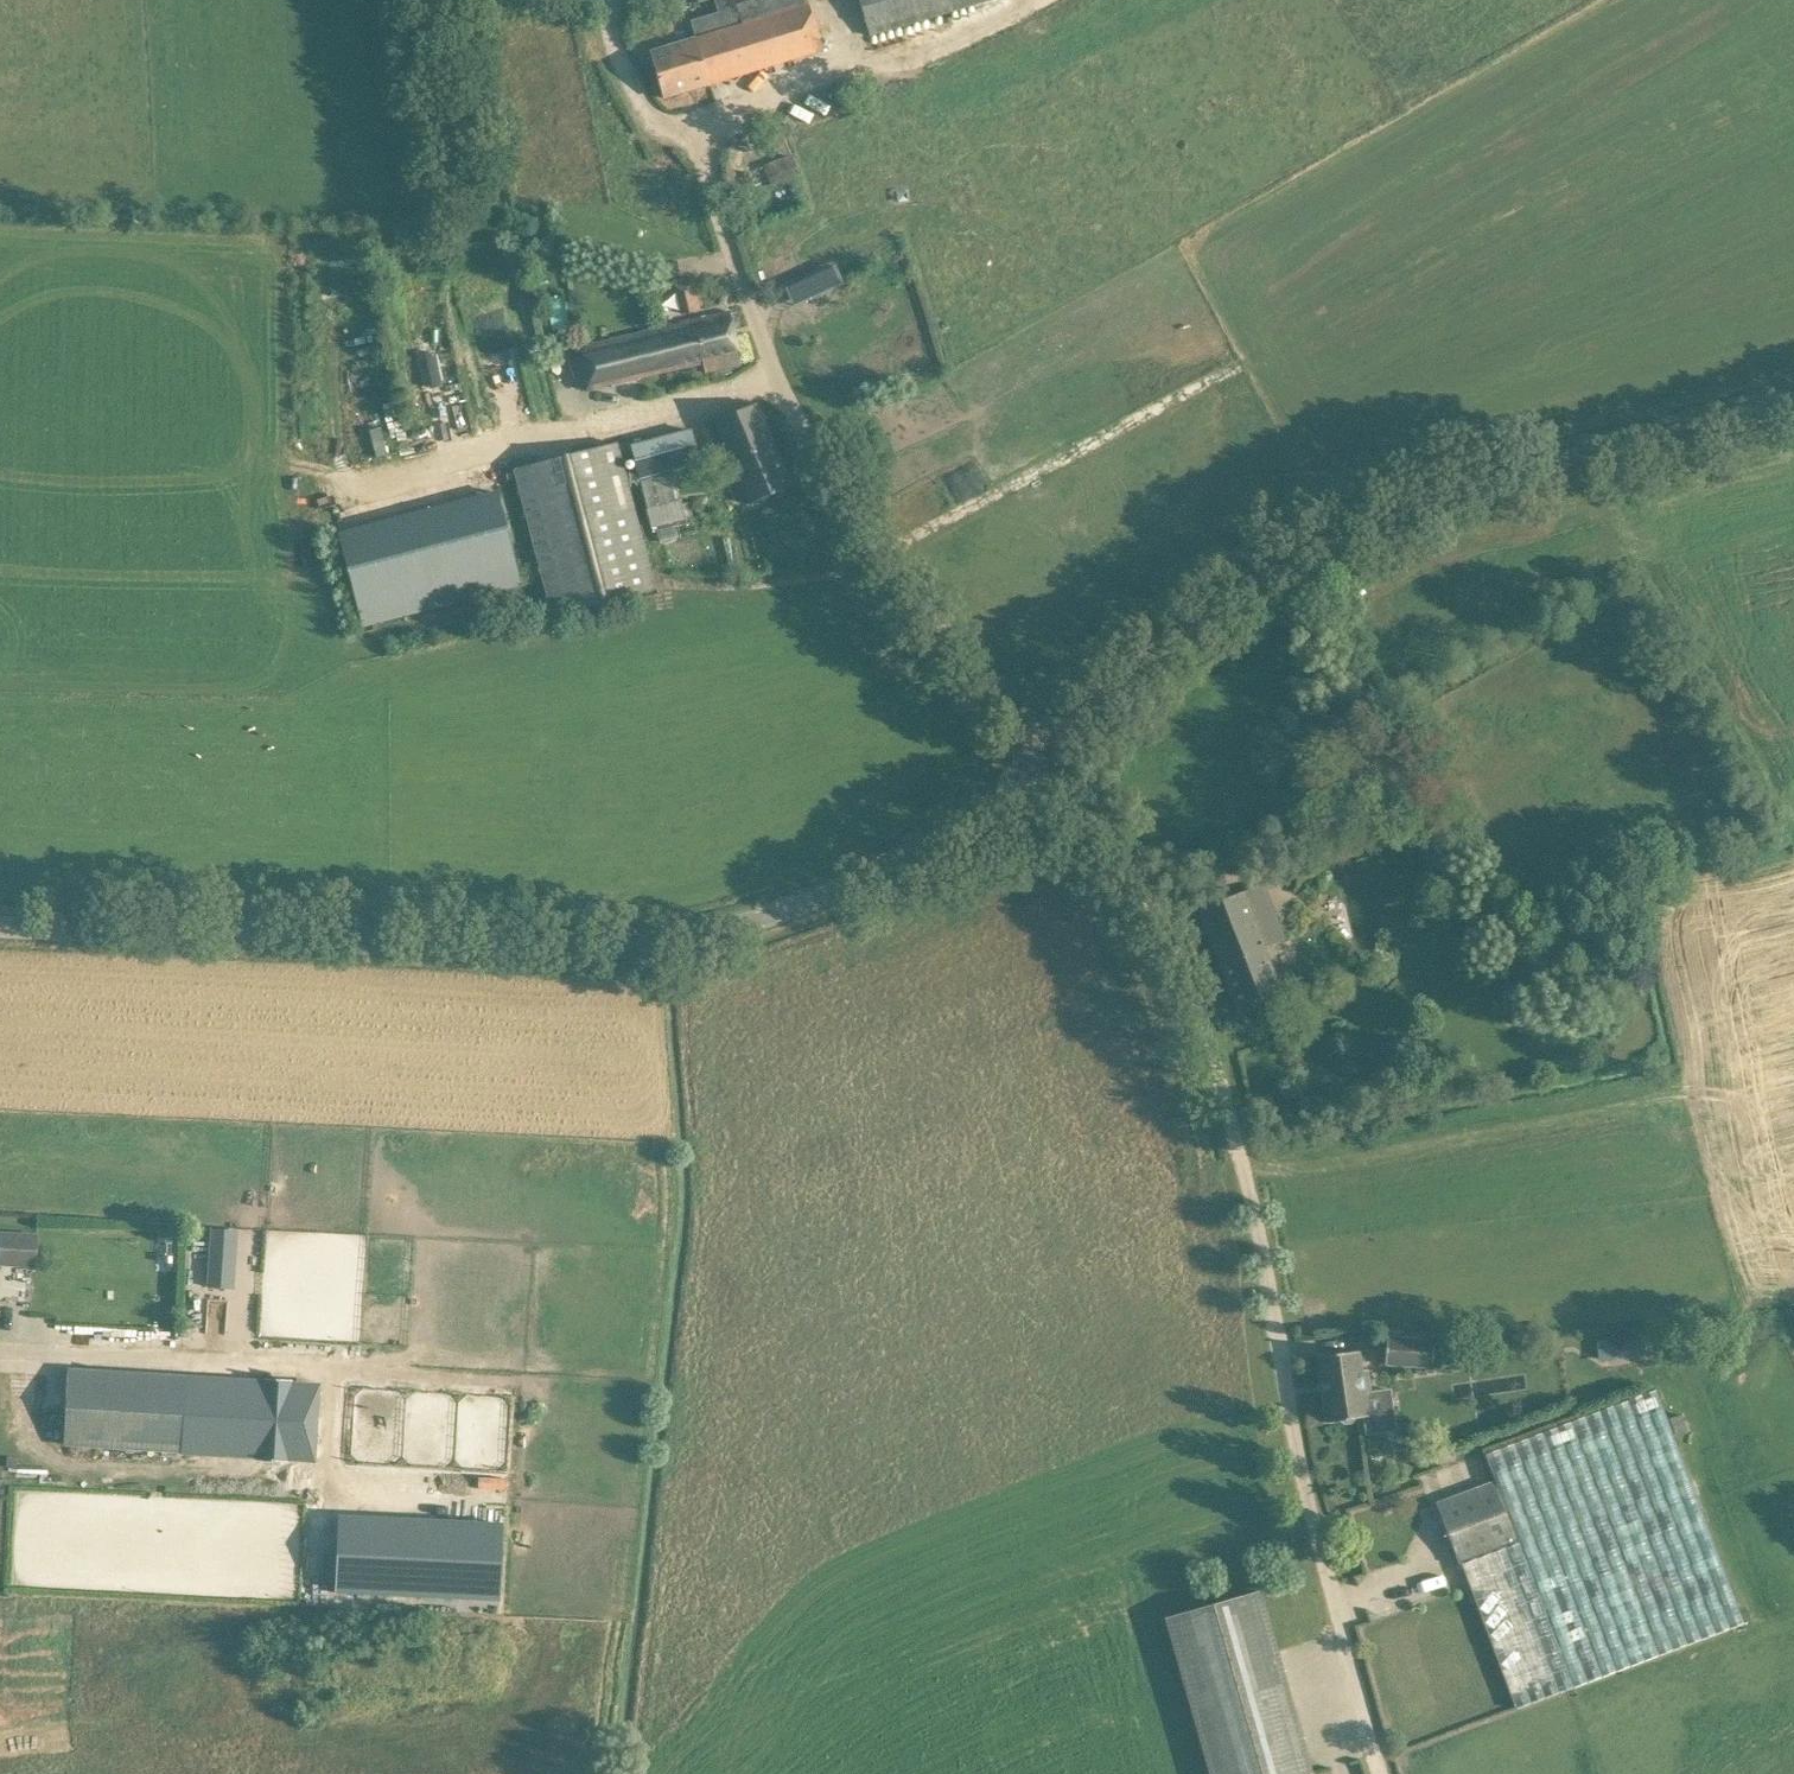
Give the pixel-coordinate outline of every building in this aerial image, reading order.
[(719,10),(736,5),(735,0),(715,0),(719,10)] [(869,36),(989,0),(858,0),(869,36)] [(697,38),(650,52),(664,97),(822,49),(808,4),(742,24),(736,5),(719,10),(691,19),(697,38)] [(754,191),(800,177),(793,155),(748,168),(754,191)] [(801,280),(810,298),(837,286),(828,267),(801,280)] [(676,283),(677,292),(662,294),(665,317),(700,313),(697,281),(676,283)] [(573,348),(583,389),(702,361),(704,371),(717,368),(740,364),(734,332),(730,311),(573,348)] [(749,503),(770,495),(791,486),(756,403),(714,421),(749,503)] [(690,428),(630,444),(651,527),(685,518),(681,504),(673,472),(700,465),(690,428)] [(616,442),(514,469),(553,616),(655,589),(616,442)] [(495,488),(340,529),(366,626),(520,585),(495,488)] [(681,504),(685,518),(693,516),(689,502),(681,504)] [(1200,907),(1238,1010),(1280,994),(1242,892),(1200,907)] [(209,1230),(206,1285),(227,1287),(230,1231),(209,1230)] [(37,1235),(0,1233),(0,1263),(35,1265),(37,1235)] [(1612,1339),(1615,1360),(1655,1354),(1652,1333),(1612,1339)] [(1386,1337),(1384,1364),(1432,1367),(1434,1340),(1386,1337)] [(1358,1351),(1340,1353),(1317,1357),(1326,1422),(1340,1420),(1344,1423),(1351,1422),(1354,1418),(1368,1416),(1365,1395),(1370,1394),(1367,1370),(1361,1371),(1358,1351)] [(68,1371),(64,1444),(201,1452),(201,1453),(222,1454),(260,1456),(260,1460),(287,1462),(288,1457),(305,1458),(309,1385),(292,1384),(292,1380),(265,1378),(265,1382),(110,1373),(89,1371),(89,1372),(68,1371)] [(1435,1502),(1459,1564),(1461,1563),(1476,1602),(1470,1604),(1473,1611),(1479,1610),(1515,1708),(1743,1623),(1655,1389),(1484,1454),(1494,1479),(1435,1502)] [(339,1516),(335,1592),(500,1600),(504,1524),(339,1516)] [(1166,1617),(1212,1773),(1306,1773),(1310,1773),(1258,1591),(1166,1617)]
